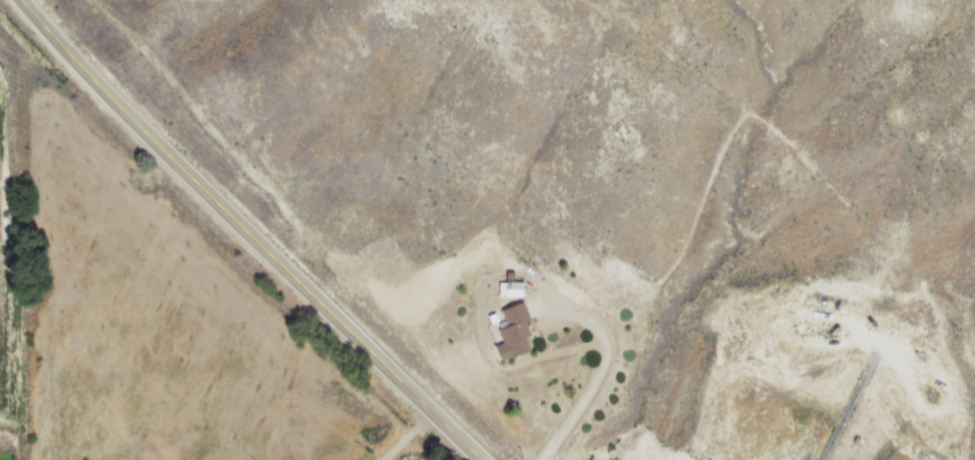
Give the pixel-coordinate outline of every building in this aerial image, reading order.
[(502,308),(506,321),(497,324),(503,343),(499,344),(503,359),(537,349),(523,302),(502,308)]
